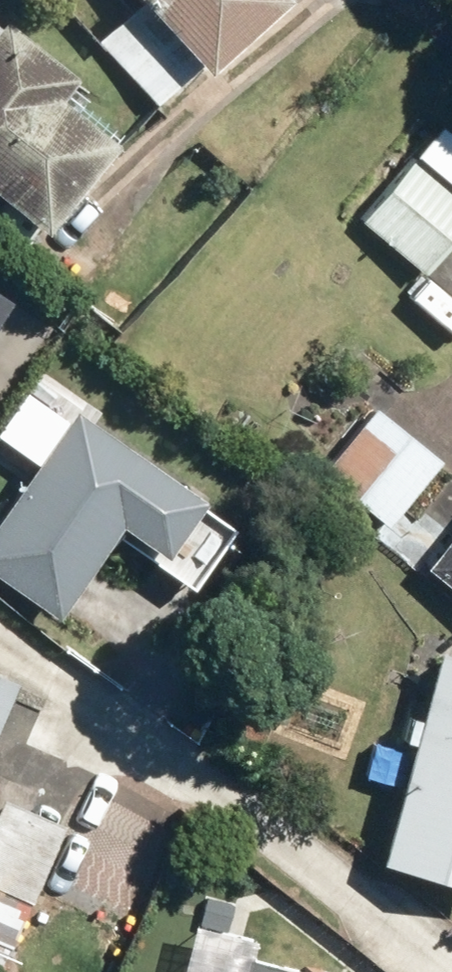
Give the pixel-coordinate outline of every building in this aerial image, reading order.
[(59,220),(129,128),(71,83),(88,61),(7,0),(0,0),(0,175),(59,220)] [(100,32),(163,105),(285,0),(138,0),(100,32)] [(420,149),(364,217),(432,273),(451,248),(451,176),(420,149)] [(0,263),(0,322),(25,277),(0,263)] [(375,394),(323,461),(397,520),(450,453),(375,394)] [(77,400),(0,525),(0,566),(73,611),(135,510),(184,541),(218,486),(77,400)] [(437,564),(451,576),(451,545),(437,564)] [(437,641),(416,743),(381,736),(371,786),(403,792),(390,857),(451,869),(451,644),(437,641)] [(22,671),(0,662),(0,728),(22,671)] [(264,951),(259,971),(353,971),(264,951)]
